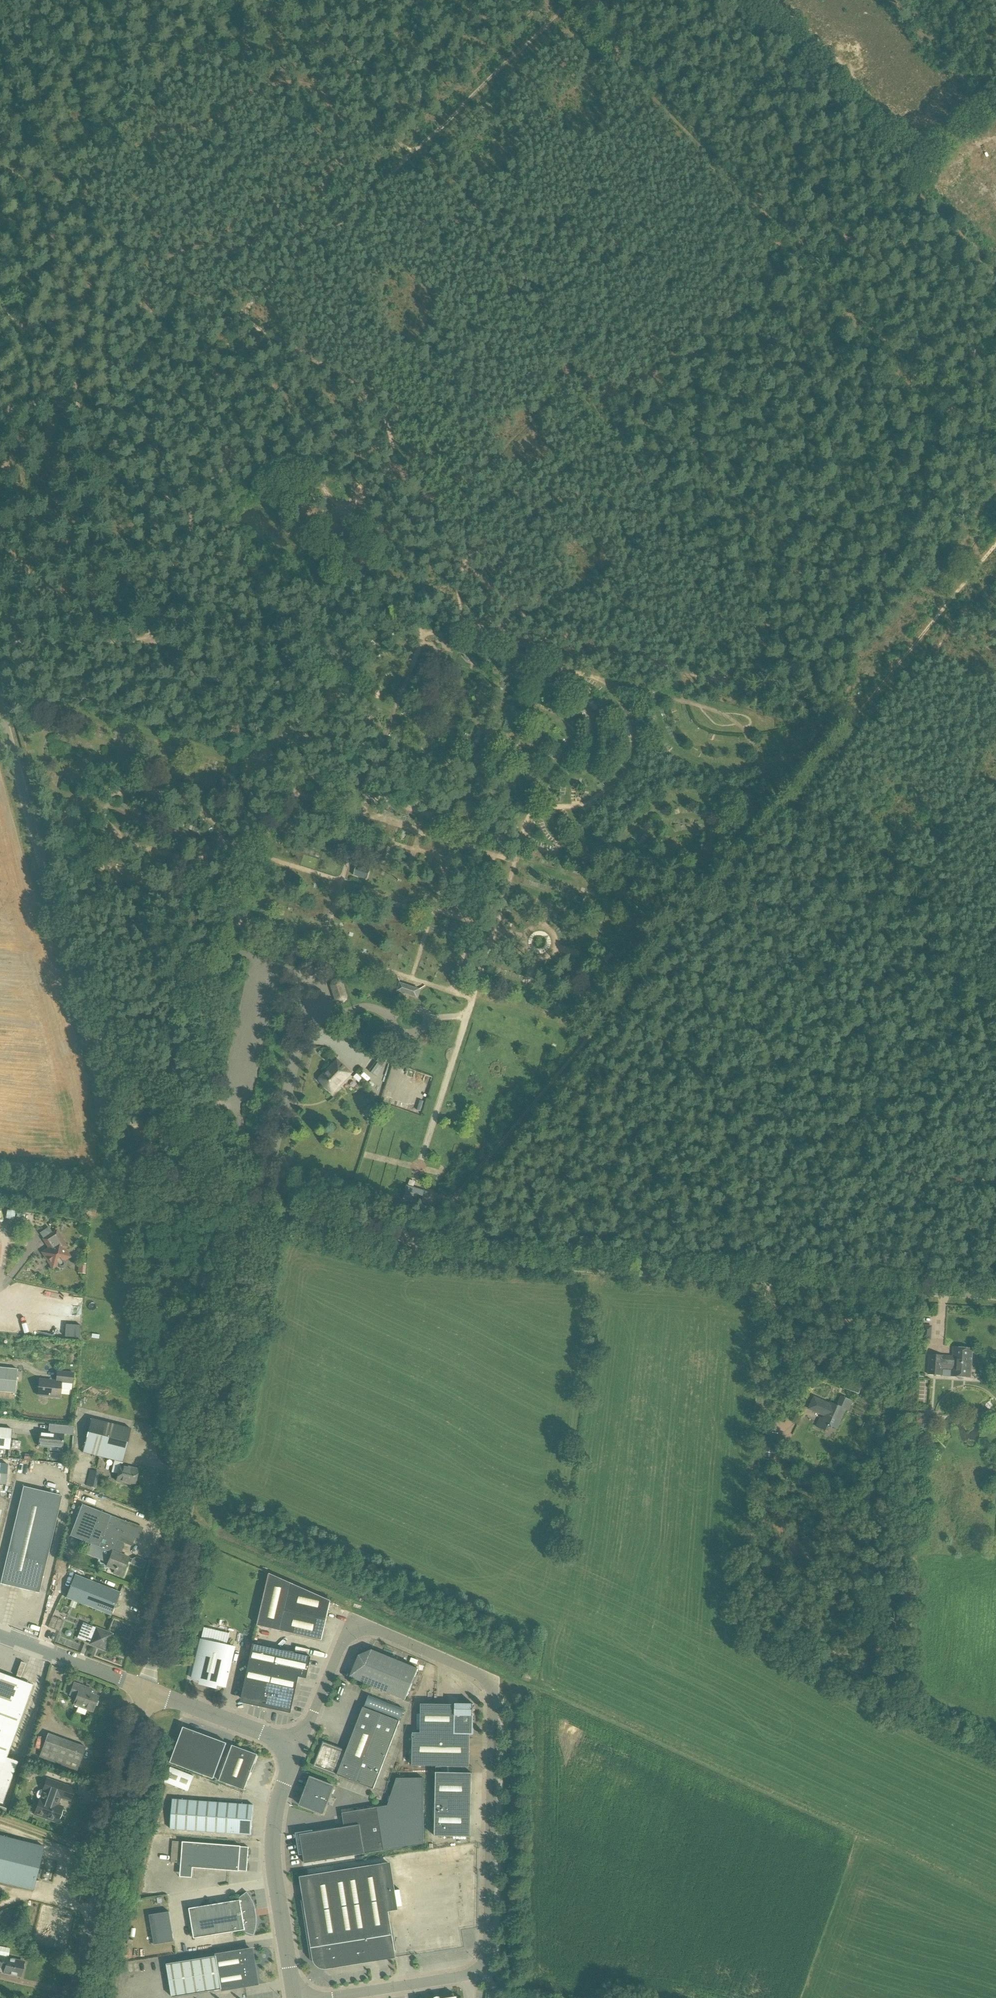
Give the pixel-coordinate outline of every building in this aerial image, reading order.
[(366,879),(368,869),(356,866),(354,876),(366,879)] [(331,982),(330,986),(335,1000),(336,1001),(338,1003),(340,1003),(342,1004),(345,1003),(348,1000),(348,996),(343,981),(340,978),(337,978),(334,979),(332,980),(331,982)] [(400,983),(397,991),(417,998),(419,990),(400,983)] [(383,1068),(376,1062),(370,1071),(377,1077),(383,1068)] [(334,1092),(350,1074),(338,1063),(321,1081),(334,1092)] [(138,1110),(132,1112),(136,1125),(142,1123),(138,1110)] [(433,1194),(405,1186),(401,1201),(414,1205),(417,1197),(431,1201),(433,1194)] [(65,1267),(66,1265),(66,1263),(65,1261),(70,1257),(65,1248),(67,1247),(57,1231),(44,1239),(51,1250),(45,1253),(45,1256),(47,1258),(47,1259),(53,1268),(57,1265),(59,1267),(61,1268),(63,1268),(65,1267)] [(931,1340),(932,1326),(921,1325),(920,1339),(931,1340)] [(971,1377),(973,1349),(954,1347),(953,1358),(944,1358),(944,1355),(930,1354),(928,1374),(942,1375),(943,1370),(952,1370),(952,1376),(971,1377)] [(18,1369),(0,1367),(0,1392),(15,1393),(18,1369)] [(73,1383),(74,1373),(58,1371),(57,1381),(40,1379),(38,1395),(60,1397),(61,1389),(71,1390),(72,1383),(73,1383)] [(860,1392),(861,1387),(847,1382),(846,1387),(860,1392)] [(829,1403),(813,1396),(807,1409),(823,1416),(823,1418),(820,1417),(816,1427),(825,1431),(828,1425),(837,1428),(845,1409),(849,1410),(853,1401),(842,1396),(838,1406),(830,1402),(829,1403)] [(933,1424),(933,1414),(917,1413),(916,1423),(933,1424)] [(122,1462),(131,1428),(91,1419),(83,1453),(115,1461),(112,1472),(118,1474),(117,1481),(135,1485),(139,1469),(121,1465),(122,1462)] [(873,1427),(865,1423),(861,1432),(869,1435),(873,1427)] [(72,1435),(73,1427),(61,1425),(60,1434),(63,1434),(63,1435),(72,1435)] [(12,1429),(0,1428),(0,1449),(10,1450),(12,1429)] [(774,1454),(778,1434),(766,1431),(763,1452),(774,1454)] [(62,1448),(63,1434),(60,1434),(41,1432),(39,1446),(62,1448)] [(9,1460),(8,1467),(21,1470),(23,1462),(9,1460)] [(97,1482),(87,1480),(86,1485),(96,1488),(97,1482)] [(39,1593),(62,1496),(24,1487),(17,1513),(0,1584),(32,1591),(39,1593)] [(131,1545),(139,1527),(101,1512),(82,1505),(70,1536),(89,1543),(112,1552),(107,1566),(115,1570),(114,1573),(122,1577),(130,1558),(121,1554),(125,1543),(131,1545)] [(132,1559),(131,1564),(143,1569),(146,1561),(136,1557),(132,1559)] [(322,1640),(331,1600),(269,1574),(267,1586),(258,1625),(322,1640)] [(112,1615),(121,1593),(75,1575),(66,1597),(112,1615)] [(60,1632),(64,1621),(53,1616),(48,1627),(60,1632)] [(96,1628),(84,1623),(78,1638),(86,1641),(87,1638),(92,1639),(90,1644),(106,1650),(112,1634),(96,1628)] [(196,1639),(188,1675),(194,1677),(193,1679),(200,1680),(199,1685),(217,1689),(218,1685),(225,1686),(234,1647),(203,1639),(197,1638),(196,1639)] [(311,1656),(253,1644),(242,1699),(243,1699),(243,1697),(252,1699),(251,1703),(291,1712),(298,1675),(306,1677),(311,1656)] [(406,1699),(418,1669),(376,1651),(372,1649),(359,1655),(358,1657),(350,1677),(406,1699)] [(18,1762),(6,1758),(33,1685),(0,1673),(0,1802),(3,1803),(18,1762)] [(75,1683),(71,1694),(77,1697),(74,1704),(79,1706),(76,1712),(85,1715),(87,1709),(93,1711),(95,1706),(97,1706),(98,1702),(97,1701),(98,1698),(84,1693),(86,1687),(75,1683)] [(404,1709),(369,1696),(364,1707),(363,1707),(346,1751),(324,1742),(315,1766),(337,1774),(337,1775),(374,1789),(404,1709)] [(474,1704),(455,1703),(455,1704),(421,1704),(421,1730),(415,1730),(415,1732),(413,1732),(412,1765),(436,1766),(441,1766),(469,1767),(470,1734),(473,1734),(474,1704)] [(212,1778),(225,1742),(185,1727),(171,1763),(212,1778)] [(76,1771),(85,1747),(47,1733),(39,1757),(76,1771)] [(245,1790),(258,1754),(233,1745),(219,1781),(245,1790)] [(441,1772),(441,1766),(436,1766),(435,1836),(471,1837),(472,1773),(441,1772)] [(170,1767),(164,1782),(188,1791),(193,1776),(170,1767)] [(324,1814),(334,1786),(311,1777),(300,1805),(324,1814)] [(305,1863),(385,1850),(423,1844),(423,1778),(396,1778),(387,1805),(377,1807),(342,1813),(345,1827),(300,1834),(303,1854),(305,1863)] [(70,1801),(75,1788),(47,1779),(43,1790),(42,1790),(41,1790),(40,1790),(40,1791),(39,1791),(38,1792),(37,1793),(37,1794),(37,1795),(37,1796),(37,1797),(38,1798),(38,1799),(39,1799),(40,1800),(34,1815),(57,1823),(59,1819),(60,1819),(61,1818),(62,1816),(62,1814),(63,1812),(63,1811),(62,1810),(63,1807),(58,1805),(61,1797),(70,1801)] [(251,1835),(254,1805),(173,1799),(171,1829),(251,1835)] [(43,1847),(0,1837),(0,1883),(33,1891),(43,1847)] [(247,1871),(249,1847),(241,1846),(183,1841),(181,1866),(239,1871),(239,1870),(247,1871)] [(329,1961),(395,1951),(381,1863),(310,1875),(314,1898),(302,1900),(311,1959),(323,1957),(323,1958),(324,1959),(325,1960),(326,1961),(327,1961),(328,1961),(329,1961)] [(254,1935),(256,1929),(257,1922),(257,1916),(256,1909),(254,1903),(251,1897),(247,1892),(240,1897),(240,1900),(190,1908),(194,1938),(245,1929),(245,1932),(254,1935)] [(154,1945),(174,1941),(169,1911),(149,1915),(154,1945)] [(172,1997),(222,1989),(258,1983),(252,1949),(216,1955),(167,1963),(172,1997)] [(4,1970),(4,1972),(21,1976),(23,1962),(5,1959),(0,1958),(0,1969),(4,1970)] [(250,1989),(251,1997),(280,1997),(279,1992),(269,1993),(268,1987),(250,1989)]
